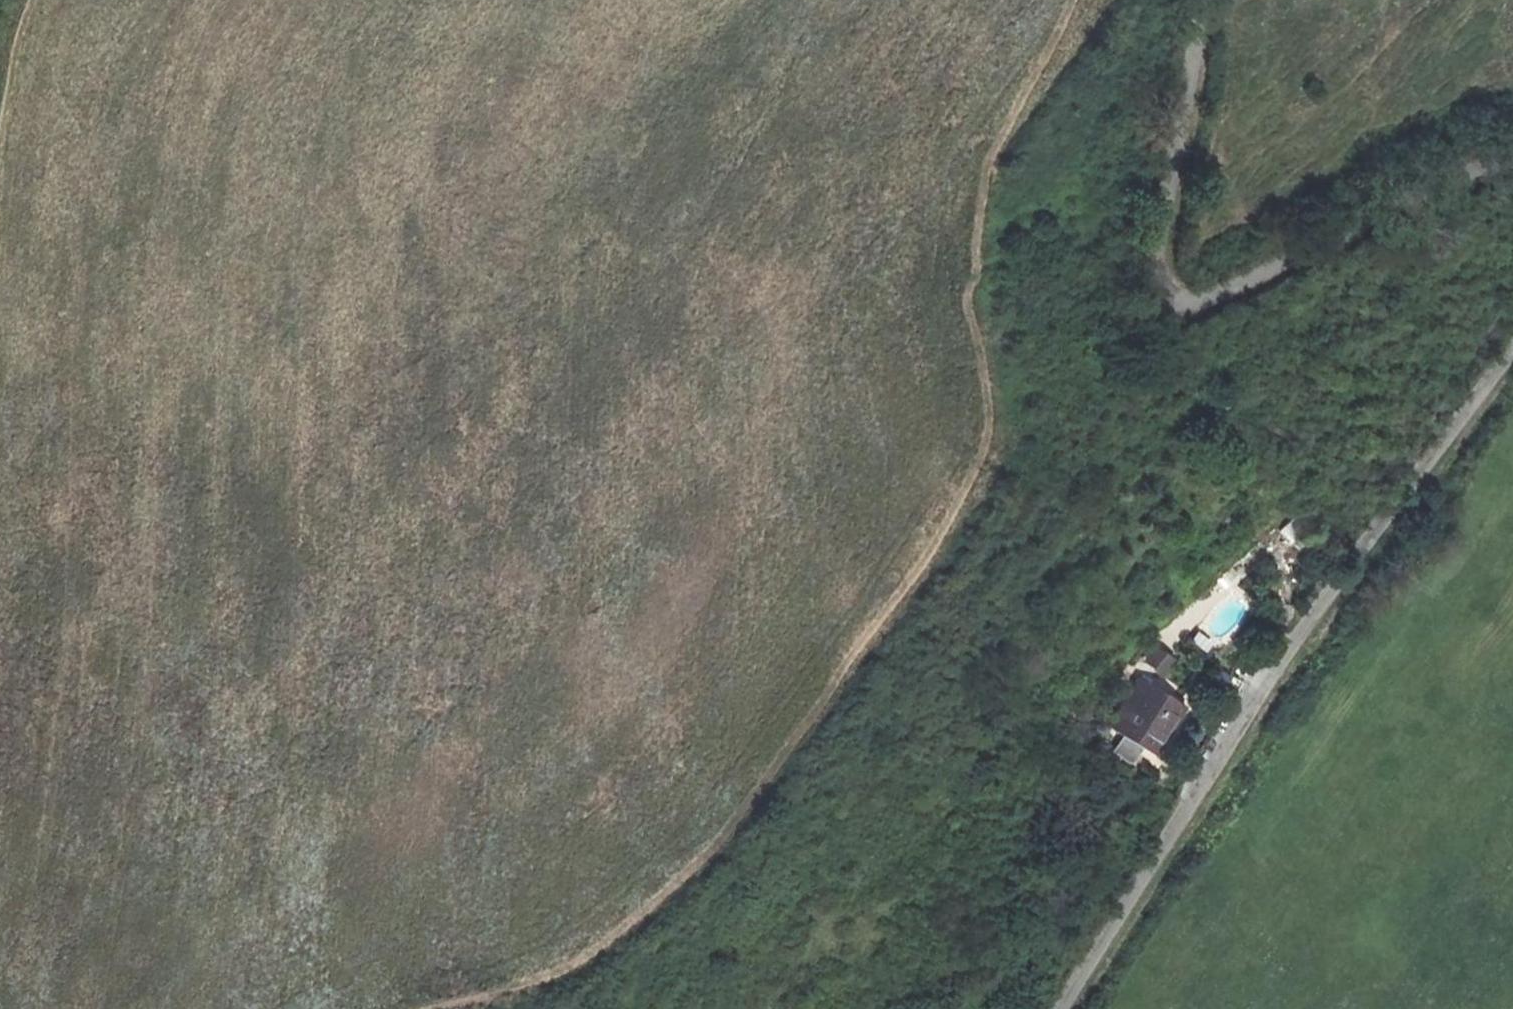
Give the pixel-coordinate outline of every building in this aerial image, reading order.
[(1154,646),(1143,665),(1166,680),(1178,661),(1154,646)] [(1151,670),(1113,722),(1156,752),(1191,699),(1151,670)]
